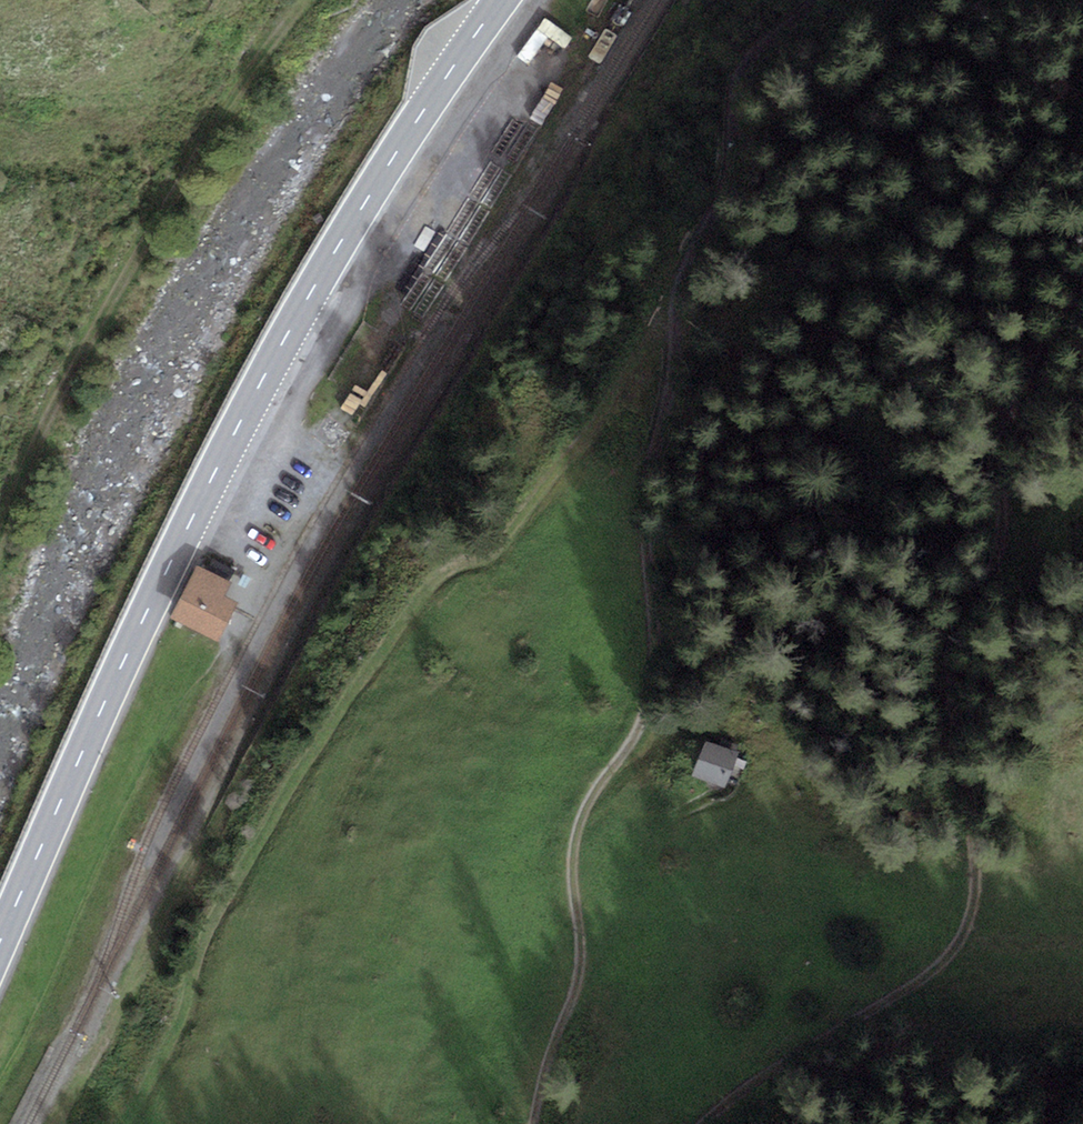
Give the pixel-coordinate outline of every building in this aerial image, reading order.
[(195,567),(172,619),(221,641),(238,602),(225,597),(231,583),(195,567)] [(725,788),(739,752),(706,740),(692,775),(725,788)]
